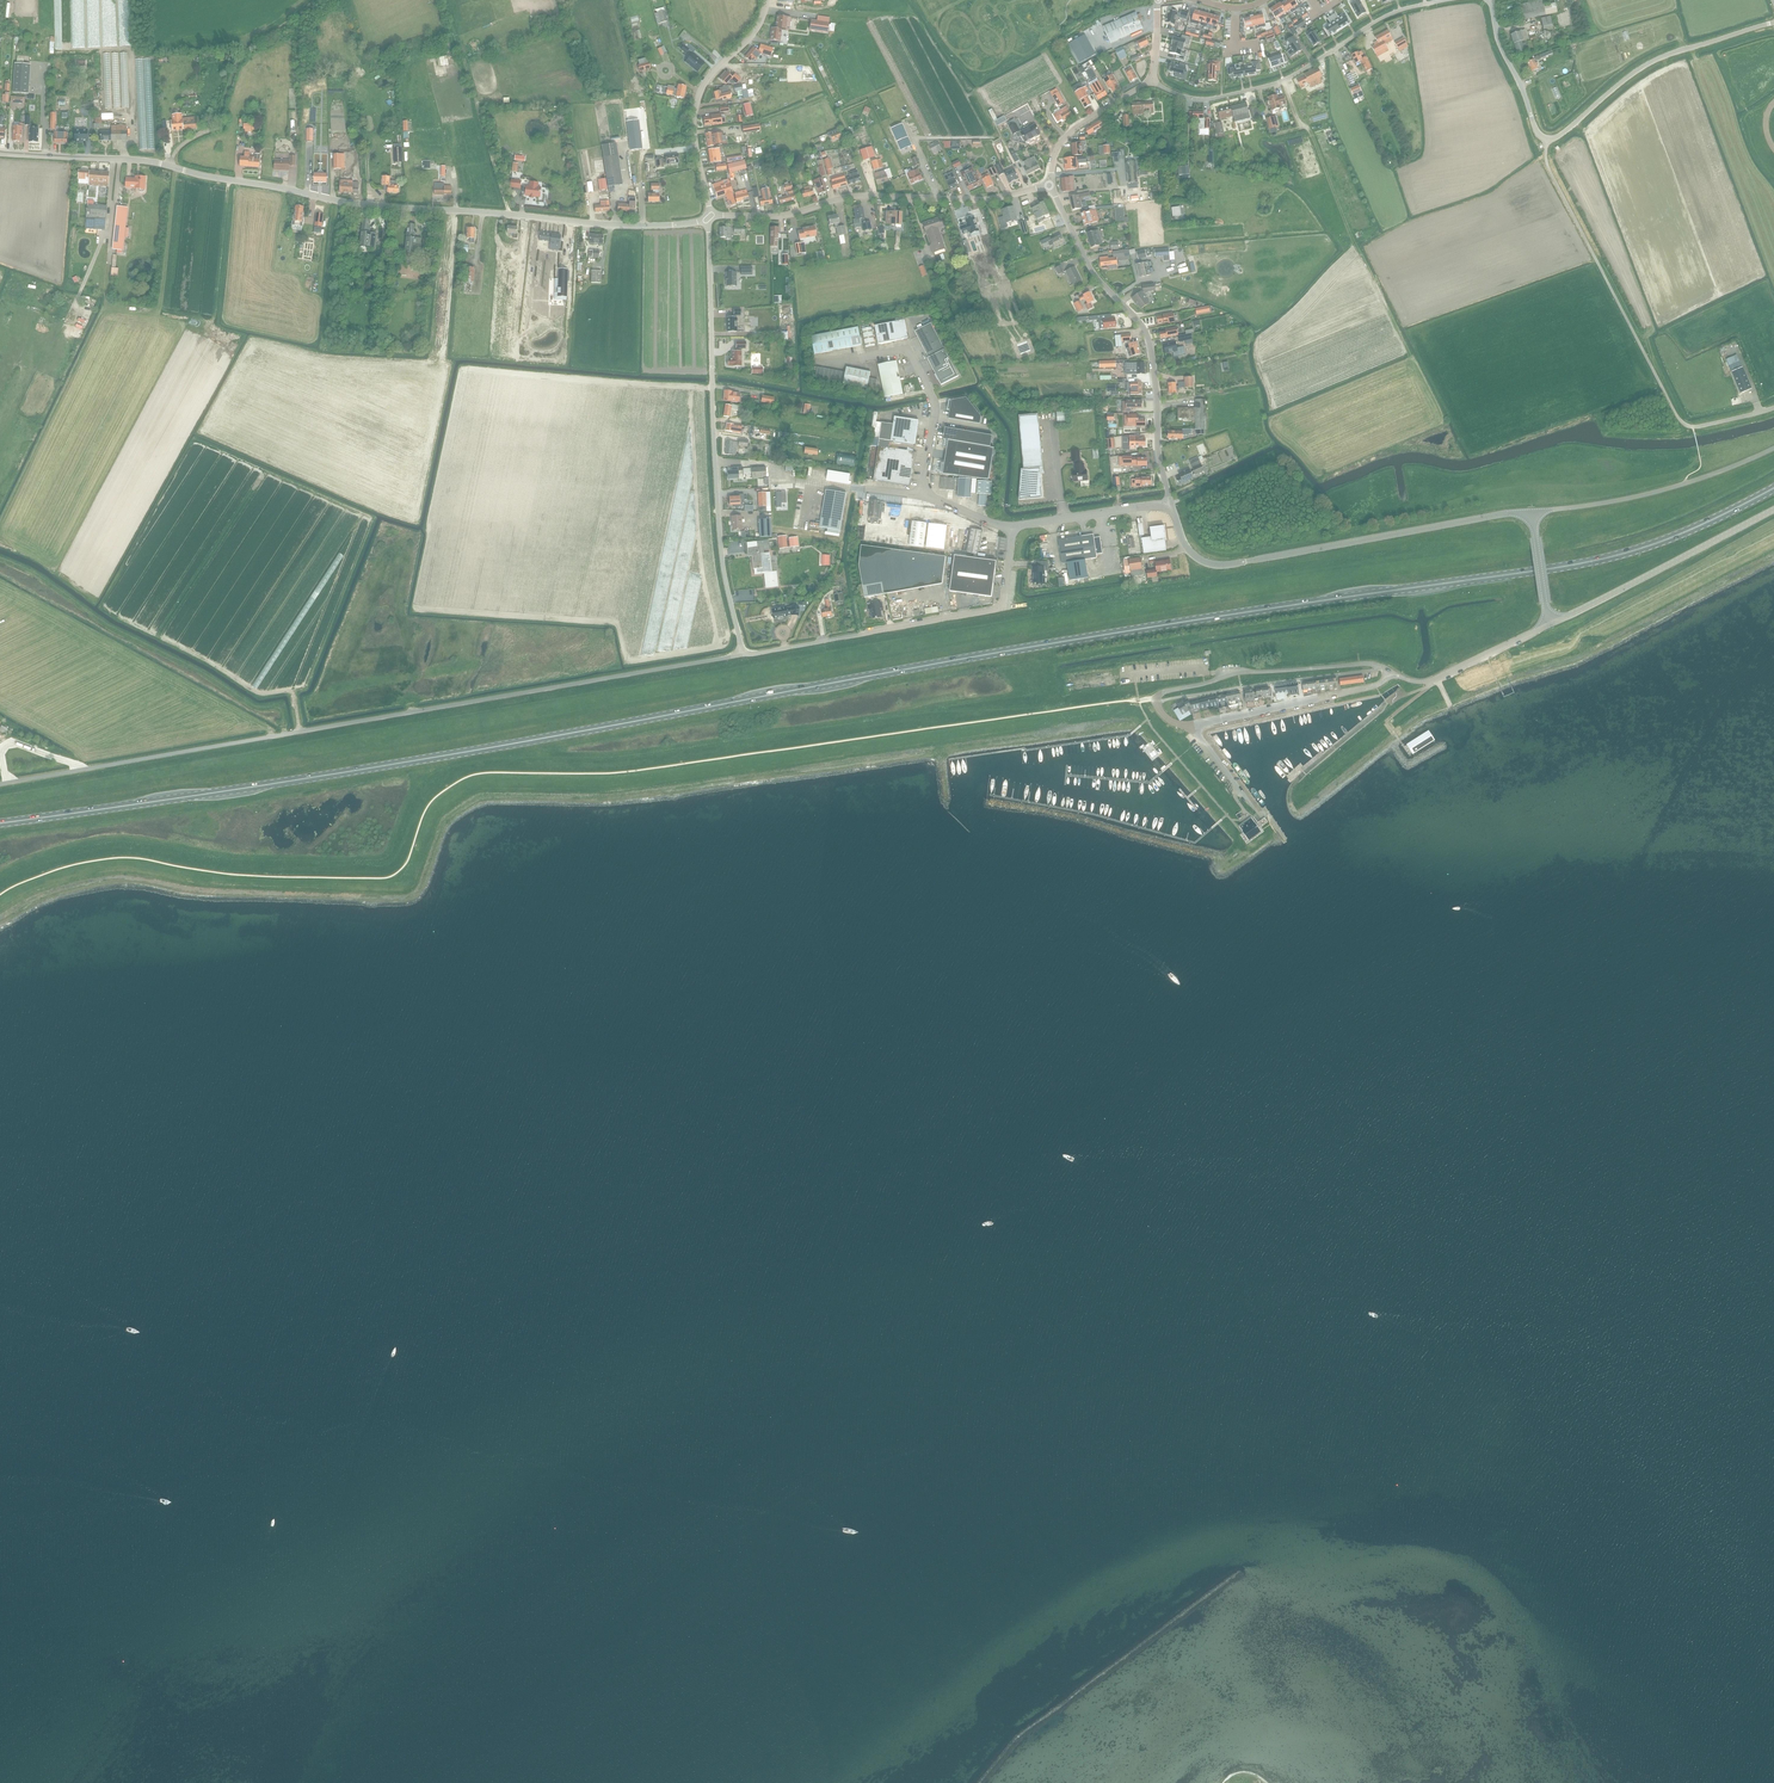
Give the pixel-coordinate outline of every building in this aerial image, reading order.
[(1294,12),(1287,0),(1281,4),(1287,12),(1290,10),(1292,13),(1294,12)] [(1287,0),(1294,12),(1296,10),(1299,8),(1294,0),(1287,0)] [(1350,4),(1358,17),(1366,12),(1360,1),(1361,0),(1358,0),(1350,4)] [(1522,20),(1557,12),(1555,3),(1543,5),(1542,0),(1539,0),(1519,4),(1522,20)] [(1339,4),(1344,11),(1348,9),(1343,1),(1339,4)] [(1280,3),(1275,6),(1283,19),(1285,17),(1284,14),(1287,12),(1281,4),(1280,3)] [(1275,6),(1269,10),(1276,19),(1278,18),(1282,23),(1285,21),(1283,19),(1275,6)] [(1169,10),(1165,22),(1174,25),(1177,17),(1179,17),(1179,18),(1187,20),(1189,12),(1181,9),(1180,13),(1178,13),(1178,12),(1169,10)] [(658,12),(661,22),(668,21),(665,10),(658,12)] [(1194,10),(1191,23),(1197,24),(1198,21),(1201,12),(1194,10)] [(1135,12),(1103,26),(1104,30),(1108,39),(1110,43),(1143,29),(1135,12)] [(1201,12),(1198,21),(1202,22),(1201,26),(1204,26),(1207,13),(1201,12)] [(1207,13),(1204,26),(1206,27),(1207,24),(1211,25),(1213,15),(1207,13)] [(1262,13),(1256,15),(1259,28),(1263,27),(1266,26),(1262,13)] [(1335,13),(1331,16),(1340,29),(1349,22),(1345,15),(1339,19),(1335,13)] [(769,40),(780,41),(781,29),(789,30),(789,26),(788,26),(788,21),(790,21),(791,17),(790,17),(777,15),(776,28),(771,27),(769,40)] [(1213,15),(1211,25),(1214,26),(1213,29),(1216,30),(1220,17),(1213,15)] [(1256,15),(1250,17),(1252,26),(1256,26),(1256,29),(1259,28),(1256,15)] [(1331,24),(1325,28),(1330,35),(1340,29),(1331,16),(1327,18),(1331,24)] [(1541,18),(1543,29),(1553,27),(1550,16),(1541,18)] [(1253,30),(1252,26),(1250,17),(1243,18),(1246,28),(1249,27),(1250,30),(1253,30)] [(811,20),(809,30),(827,32),(829,23),(811,20)] [(1305,24),(1303,20),(1295,25),(1298,28),(1305,24)] [(1319,43),(1318,42),(1320,41),(1312,28),(1309,29),(1311,33),(1307,36),(1314,46),(1319,43)] [(1521,41),(1528,38),(1525,29),(1511,34),(1517,54),(1525,51),(1524,48),(1527,47),(1525,42),(1522,43),(1521,41)] [(1372,47),(1376,54),(1387,47),(1385,44),(1393,39),(1388,30),(1375,38),(1378,41),(1374,43),(1376,45),(1372,47)] [(1535,36),(1530,38),(1531,40),(1536,38),(1537,41),(1542,39),(1543,41),(1546,40),(1544,33),(1540,34),(1539,33),(1535,34),(1535,36)] [(1086,35),(1069,43),(1079,62),(1096,53),(1086,35)] [(1171,45),(1183,48),(1185,44),(1189,45),(1191,37),(1182,35),(1181,39),(1173,37),(1171,45)] [(1293,36),(1286,41),(1291,49),(1287,51),(1291,57),(1302,50),(1293,36)] [(1137,41),(1134,43),(1134,41),(1123,46),(1124,50),(1135,45),(1136,46),(1134,47),(1135,49),(1140,47),(1148,44),(1145,37),(1137,41)] [(1403,38),(1394,43),(1399,51),(1408,46),(1403,38)] [(685,43),(683,45),(685,45),(684,46),(689,49),(692,53),(693,52),(696,49),(690,44),(685,43)] [(682,44),(679,48),(681,49),(680,49),(686,53),(689,49),(684,46),(685,45),(683,45),(682,44)] [(760,44),(758,51),(759,51),(760,52),(761,53),(761,54),(770,56),(773,48),(760,44)] [(1182,53),(1183,48),(1171,45),(1169,52),(1169,53),(1176,55),(1175,59),(1184,61),(1186,54),(1182,53)] [(1116,49),(1119,56),(1126,53),(1122,46),(1116,49)] [(754,47),(745,57),(750,61),(751,59),(753,61),(755,58),(756,59),(761,54),(761,53),(760,52),(759,51),(758,51),(757,50),(754,47)] [(685,62),(696,71),(704,61),(693,52),(685,62)] [(1352,55),(1356,63),(1357,66),(1363,63),(1367,71),(1373,69),(1367,57),(1362,59),(1359,52),(1352,55)] [(1268,59),(1271,68),(1285,63),(1287,62),(1286,57),(1283,58),(1282,54),(1268,59)] [(439,58),(441,67),(449,65),(448,59),(445,59),(444,57),(439,58)] [(15,63),(13,93),(29,94),(31,64),(24,64),(24,59),(17,58),(17,63),(15,63)] [(1537,66),(1538,65),(1537,62),(1535,63),(1534,59),(1527,62),(1531,71),(1535,70),(1536,72),(1539,71),(1537,66)] [(1216,65),(1208,64),(1208,71),(1208,80),(1216,81),(1216,72),(1220,72),(1220,61),(1216,61),(1216,65)] [(1252,66),(1244,68),(1245,76),(1257,74),(1256,71),(1261,70),(1259,61),(1252,62),(1252,66)] [(638,65),(640,72),(651,69),(649,62),(638,65)] [(1088,76),(1085,77),(1088,82),(1097,77),(1092,69),(1088,62),(1082,66),(1088,76)] [(1184,71),(1186,64),(1180,62),(1178,66),(1171,64),(1169,72),(1175,73),(1174,77),(1182,79),(1184,71)] [(1245,76),(1244,68),(1235,69),(1235,65),(1227,66),(1228,75),(1233,74),(1233,78),(1234,78),(1237,77),(1245,76)] [(1131,68),(1125,71),(1131,81),(1132,81),(1133,81),(1134,81),(1134,80),(1135,80),(1135,79),(1137,78),(1131,68)] [(1297,81),(1300,86),(1301,88),(1305,86),(1304,84),(1308,82),(1311,87),(1321,81),(1320,78),(1322,76),(1318,68),(1304,74),(1305,76),(1297,81)] [(726,71),(719,78),(726,84),(729,81),(732,83),(734,83),(735,82),(737,83),(741,78),(735,73),(732,76),(726,71)] [(1350,73),(1346,75),(1352,87),(1355,85),(1350,73)] [(1110,88),(1113,92),(1119,88),(1116,84),(1118,83),(1112,74),(1103,79),(1109,88),(1110,88)] [(1099,81),(1090,86),(1093,91),(1098,100),(1107,95),(1102,85),(1099,81)] [(676,96),(676,97),(684,99),(687,86),(678,85),(677,90),(668,88),(666,94),(676,96)] [(742,85),(734,86),(735,92),(737,91),(738,97),(743,96),(743,98),(750,97),(750,93),(753,93),(753,89),(747,90),(747,89),(746,89),(743,89),(742,85)] [(1359,85),(1350,89),(1355,100),(1364,96),(1359,85)] [(715,92),(717,99),(722,98),(723,100),(732,97),(728,86),(723,86),(723,87),(719,88),(720,90),(715,92)] [(1086,86),(1075,92),(1080,100),(1081,100),(1085,108),(1092,104),(1087,96),(1088,95),(1086,91),(1088,89),(1086,86)] [(1056,88),(1050,92),(1058,106),(1064,102),(1056,88)] [(1269,101),(1268,101),(1268,103),(1268,104),(1269,105),(1271,105),(1272,110),(1280,108),(1280,105),(1286,104),(1284,96),(1278,98),(1277,95),(1268,97),(1269,101)] [(98,100),(94,100),(95,123),(102,123),(102,113),(101,113),(100,106),(99,107),(98,100)] [(744,104),(747,116),(753,115),(750,102),(744,104)] [(1145,113),(1144,109),(1149,108),(1150,112),(1153,112),(1153,102),(1143,102),(1132,103),(1132,114),(1145,113)] [(1233,116),(1234,121),(1250,117),(1246,103),(1218,110),(1220,119),(1233,116)] [(1053,114),(1057,121),(1062,118),(1063,120),(1072,115),(1067,106),(1053,114)] [(1249,108),(1252,120),(1258,119),(1255,106),(1249,108)] [(173,120),(171,120),(172,131),(183,130),(182,120),(182,113),(173,114),(173,120)] [(712,126),(722,124),(721,114),(711,115),(711,117),(703,118),(705,126),(712,124),(712,126)] [(997,120),(994,121),(997,126),(1007,120),(1004,116),(997,120)] [(1267,118),(1270,130),(1276,128),(1273,116),(1267,118)] [(195,117),(182,118),(182,120),(183,130),(197,128),(196,121),(195,121),(195,117)] [(1020,130),(1014,119),(1008,123),(1014,134),(1020,130)] [(638,120),(627,121),(630,151),(642,149),(638,120)] [(1085,129),(1089,135),(1104,125),(1104,124),(1101,120),(1085,129)] [(13,126),(13,141),(20,142),(20,136),(22,136),(22,123),(19,123),(19,126),(13,126)] [(243,123),(243,129),(245,129),(245,132),(251,132),(254,129),(254,124),(243,123)] [(742,127),(743,133),(761,130),(760,124),(742,127)] [(902,124),(891,128),(901,150),(912,146),(902,124)] [(1020,132),(1027,143),(1032,141),(1032,139),(1036,136),(1036,137),(1039,135),(1039,134),(1040,134),(1035,124),(1020,132)] [(100,133),(100,141),(111,141),(127,140),(126,125),(111,126),(111,131),(100,131),(100,133)] [(39,142),(39,128),(29,128),(29,142),(39,142)] [(76,130),(75,130),(75,141),(87,141),(87,130),(86,130),(86,129),(83,129),(83,130),(79,130),(79,129),(76,129),(76,130)] [(827,133),(828,134),(830,134),(833,140),(841,137),(837,129),(827,133)] [(706,133),(708,147),(714,146),(727,143),(727,140),(726,141),(725,136),(726,136),(726,134),(722,135),(722,133),(715,134),(715,132),(706,133)] [(1332,132),(1326,134),(1330,141),(1335,139),(1332,132)] [(54,133),(54,143),(67,143),(67,133),(54,133)] [(1084,149),(1084,145),(1086,145),(1086,141),(1078,142),(1078,143),(1072,143),(1073,155),(1082,155),(1082,150),(1083,150),(1084,149)] [(936,142),(930,145),(930,146),(930,147),(932,151),(936,148),(938,152),(942,150),(938,142),(937,143),(936,142)] [(616,143),(602,145),(603,157),(604,157),(608,181),(609,186),(608,187),(609,192),(614,192),(613,186),(623,184),(623,181),(618,155),(616,143)] [(874,157),(871,146),(859,150),(863,160),(874,157)] [(719,148),(708,150),(711,163),(721,161),(719,148)] [(821,153),(822,158),(826,157),(826,154),(829,154),(829,152),(831,152),(831,153),(833,153),(832,150),(821,153)] [(239,166),(259,167),(260,160),(259,159),(260,154),(260,153),(255,153),(255,154),(255,157),(250,157),(250,153),(245,152),(244,157),(240,157),(239,166)] [(344,154),(334,154),(334,168),(341,168),(341,161),(344,161),(344,154)] [(664,167),(664,164),(667,164),(679,163),(678,154),(666,155),(666,159),(663,160),(663,159),(656,160),(657,168),(664,167)] [(1065,158),(1064,158),(1065,170),(1075,169),(1079,168),(1078,163),(1090,162),(1090,160),(1094,160),(1094,155),(1065,158)] [(274,170),(288,171),(289,165),(290,165),(290,166),(295,166),(295,156),(291,156),(290,162),(289,162),(289,161),(275,160),(274,170)] [(833,168),(830,157),(823,160),(828,175),(832,174),(830,169),(833,168)] [(917,157),(912,159),(915,166),(920,164),(917,157)] [(1039,168),(1035,159),(1034,157),(1030,159),(1024,162),(1027,167),(1025,168),(1027,174),(1039,168)] [(881,159),(871,161),(873,169),(883,167),(881,159)] [(747,168),(744,160),(732,163),(734,172),(747,168)] [(959,160),(952,163),(954,168),(961,165),(959,160)] [(1127,166),(1128,183),(1132,183),(1132,184),(1129,184),(1129,189),(1138,188),(1137,176),(1148,175),(1148,172),(1159,170),(1159,168),(1139,170),(1138,165),(1136,165),(1136,161),(1127,162),(1127,166)] [(995,167),(999,175),(1005,172),(1000,164),(995,167)] [(1188,166),(1178,167),(1179,175),(1189,174),(1188,166)] [(988,170),(991,176),(997,173),(994,167),(988,170)] [(964,181),(969,191),(981,185),(976,175),(972,168),(961,173),(965,181),(964,181)] [(884,170),(874,174),(876,181),(877,184),(886,181),(888,181),(887,177),(891,176),(889,169),(884,170)] [(905,170),(906,174),(908,173),(912,183),(922,179),(918,169),(912,172),(910,169),(908,170),(907,169),(905,170)] [(1005,174),(1009,183),(1019,178),(1014,169),(1005,174)] [(78,170),(78,179),(86,180),(86,177),(89,178),(89,186),(108,187),(109,173),(90,171),(86,171),(78,170)] [(847,178),(849,184),(860,181),(859,174),(858,175),(857,170),(849,172),(850,177),(847,178)] [(954,178),(956,177),(953,171),(944,175),(946,181),(947,181),(951,189),(958,186),(954,178)] [(328,178),(327,177),(327,173),(313,173),(313,177),(312,177),(313,178),(313,182),(318,182),(322,183),(322,182),(327,182),(327,179),(328,178)] [(981,177),(987,187),(994,184),(988,173),(982,176),(981,176),(981,177)] [(831,183),(833,189),(847,185),(844,174),(831,178),(832,182),(831,183)] [(390,181),(390,177),(383,176),(383,184),(384,185),(384,189),(388,189),(388,192),(398,193),(398,187),(396,187),(396,182),(390,181)] [(1067,178),(1061,178),(1062,192),(1073,191),(1072,181),(1073,181),(1073,176),(1067,177),(1067,178)] [(139,189),(139,191),(140,192),(143,192),(144,191),(144,190),(145,177),(136,177),(136,179),(126,178),(125,187),(135,188),(135,189),(139,189)] [(814,180),(818,193),(826,191),(823,177),(814,180)] [(598,179),(599,184),(600,190),(607,189),(606,183),(606,178),(598,179)] [(511,187),(520,188),(521,181),(512,180),(511,187)] [(805,190),(801,191),(803,198),(814,194),(811,185),(812,185),(811,180),(808,181),(807,182),(809,186),(804,187),(805,190)] [(353,181),(340,181),(340,193),(359,194),(359,183),(353,182),(353,181)] [(722,181),(712,185),(717,197),(726,194),(728,201),(726,202),(728,206),(729,205),(730,206),(736,204),(732,192),(733,192),(729,183),(723,185),(722,181)] [(524,185),(523,192),(526,192),(525,195),(540,197),(541,187),(538,187),(538,183),(535,182),(530,182),(530,186),(526,185),(524,185)] [(434,185),(434,194),(451,195),(452,186),(444,186),(444,183),(435,183),(434,185)] [(780,195),(778,196),(780,204),(796,200),(791,184),(791,183),(783,185),(783,187),(784,191),(786,191),(787,196),(782,197),(781,195),(780,195)] [(653,194),(648,194),(648,201),(660,202),(660,194),(659,194),(659,190),(659,184),(651,184),(651,190),(652,190),(653,190),(653,194)] [(763,198),(759,199),(761,205),(772,203),(770,192),(769,192),(768,188),(762,189),(762,194),(763,198)] [(749,199),(747,190),(735,193),(736,196),(735,196),(737,202),(744,200),(744,201),(745,202),(748,201),(749,200),(749,199)] [(1080,201),(1091,199),(1090,192),(1079,194),(1070,196),(1073,210),(1082,208),(1080,201)] [(618,211),(635,212),(636,198),(635,198),(635,195),(630,195),(629,204),(625,204),(619,203),(618,211)] [(601,201),(601,205),(595,205),(596,212),(610,211),(609,201),(601,201)] [(1032,208),(1039,223),(1051,217),(1044,202),(1040,203),(1041,205),(1039,206),(1038,205),(1032,208)] [(86,217),(86,218),(85,228),(105,230),(106,219),(107,205),(93,204),(87,204),(86,217)] [(293,215),(292,224),(302,226),(304,216),(302,216),(304,207),(301,206),(300,205),(298,205),(297,206),(296,205),(295,215),(293,215)] [(112,249),(123,250),(128,207),(117,206),(112,249)] [(1004,216),(999,218),(1002,229),(1007,227),(1006,223),(1017,220),(1013,206),(1002,209),(1004,216)] [(1180,206),(1172,207),(1173,216),(1181,214),(1180,206)] [(856,219),(853,219),(854,224),(860,222),(862,222),(863,230),(872,229),(870,221),(864,222),(864,217),(862,207),(855,209),(856,219)] [(1083,212),(1081,212),(1085,225),(1099,221),(1096,209),(1094,210),(1094,209),(1090,210),(1089,207),(1082,209),(1083,212)] [(1115,208),(1117,219),(1126,218),(1125,217),(1124,207),(1118,208),(1115,208)] [(895,222),(895,226),(896,227),(900,227),(901,212),(886,211),(886,223),(890,224),(890,222),(895,222)] [(323,214),(316,213),(314,226),(322,227),(323,214)] [(829,216),(830,224),(834,223),(835,227),(837,227),(838,236),(846,234),(844,226),(839,226),(838,215),(829,216)] [(938,228),(943,226),(940,217),(923,223),(933,252),(945,248),(938,228)] [(370,227),(369,227),(370,219),(363,218),(360,245),(375,247),(376,233),(370,232),(370,227)] [(967,224),(960,226),(963,234),(970,232),(970,234),(971,233),(972,237),(980,234),(978,231),(979,231),(975,218),(966,221),(967,224)] [(1028,232),(1025,221),(1019,222),(1022,234),(1028,232)] [(405,251),(420,252),(421,238),(415,237),(415,231),(414,231),(414,224),(407,224),(405,251)] [(517,233),(517,227),(508,226),(508,233),(514,233),(514,238),(518,238),(518,234),(517,233)] [(803,230),(798,231),(799,239),(816,236),(814,226),(803,228),(803,230)] [(727,239),(731,239),(731,227),(720,227),(720,237),(727,237),(727,239)] [(734,232),(741,232),(741,233),(746,233),(746,235),(749,235),(749,232),(746,232),(746,227),(734,227),(734,232)] [(771,246),(777,246),(777,238),(779,238),(779,227),(771,227),(771,246)] [(470,238),(469,243),(474,243),(474,239),(475,229),(467,228),(467,238),(470,238)] [(1100,245),(1098,239),(1100,238),(1098,232),(1096,232),(1096,230),(1087,233),(1091,247),(1100,245)] [(549,243),(551,243),(550,249),(560,250),(561,235),(541,233),(540,240),(549,241),(549,243)] [(590,244),(603,244),(604,235),(590,234),(590,244)] [(1050,236),(1041,241),(1044,247),(1049,245),(1050,246),(1054,244),(1055,247),(1064,243),(1061,235),(1052,240),(1050,236)] [(1111,242),(1111,249),(1119,249),(1118,241),(1111,242)] [(1169,248),(1154,250),(1155,256),(1162,256),(1163,261),(1170,260),(1169,248)] [(1107,266),(1107,265),(1118,264),(1117,257),(1129,256),(1129,250),(1129,249),(1113,251),(1114,258),(1109,258),(1108,256),(1100,257),(1101,266),(1102,266),(1102,267),(1103,268),(1107,267),(1107,266)] [(1145,249),(1136,252),(1138,259),(1147,257),(1147,256),(1152,255),(1150,250),(1149,250),(1148,249),(1145,250),(1145,249)] [(599,250),(589,250),(588,257),(599,258),(599,250)] [(1137,264),(1138,270),(1144,268),(1144,269),(1150,268),(1148,261),(1137,264)] [(1055,268),(1059,274),(1064,272),(1061,265),(1055,268)] [(463,290),(472,291),(475,268),(465,266),(463,290)] [(1066,270),(1073,284),(1081,280),(1075,266),(1066,270)] [(1144,268),(1138,270),(1140,277),(1151,274),(1150,268),(1144,269),(1144,268)] [(555,282),(554,299),(566,300),(566,297),(567,297),(568,269),(558,269),(558,279),(558,282),(555,282)] [(591,283),(601,283),(601,271),(591,271),(591,283)] [(726,277),(726,281),(727,281),(727,286),(732,286),(732,289),(740,289),(739,286),(736,286),(736,272),(726,272),(726,277)] [(1132,298),(1135,302),(1136,302),(1141,309),(1149,303),(1141,291),(1132,298)] [(1088,303),(1085,304),(1088,309),(1093,307),(1090,302),(1094,300),(1089,292),(1083,295),(1079,297),(1081,300),(1085,298),(1088,303)] [(1074,303),(1078,312),(1084,309),(1079,300),(1074,303)] [(1156,317),(1157,324),(1164,323),(1164,324),(1174,322),(1173,312),(1162,314),(1162,315),(1156,317)] [(1110,314),(1089,316),(1089,320),(1098,319),(1099,328),(1116,327),(1115,317),(1111,318),(1110,314)] [(734,317),(727,317),(727,332),(737,332),(737,315),(734,315),(734,317)] [(904,320),(890,323),(893,341),(908,338),(904,320)] [(893,341),(890,323),(875,325),(877,339),(878,344),(893,341)] [(927,358),(941,385),(959,376),(931,323),(915,331),(928,357),(927,358)] [(858,327),(846,329),(850,347),(862,345),(858,327)] [(862,328),(866,347),(875,345),(871,327),(869,327),(862,328)] [(1160,338),(1178,335),(1177,327),(1165,329),(1165,331),(1159,332),(1160,338)] [(846,329),(835,331),(838,349),(850,347),(846,329)] [(823,334),(826,352),(838,349),(835,331),(823,334)] [(1129,347),(1126,348),(1129,357),(1132,356),(1140,353),(1136,341),(1131,343),(1130,341),(1131,341),(1131,333),(1121,334),(1121,335),(1115,335),(1116,347),(1122,346),(1122,341),(1127,341),(1128,344),(1129,347)] [(814,354),(826,352),(823,334),(811,336),(814,354)] [(726,362),(727,364),(728,364),(728,366),(732,366),(741,366),(741,349),(746,349),(746,342),(736,342),(736,349),(737,349),(737,351),(732,351),(732,359),(728,359),(728,361),(727,361),(726,362)] [(1175,342),(1163,344),(1165,353),(1171,352),(1173,351),(1174,357),(1185,355),(1184,346),(1176,348),(1175,342)] [(878,364),(885,397),(903,393),(900,377),(898,377),(897,372),(899,372),(897,361),(878,364)] [(1752,389),(1742,367),(1740,361),(1729,366),(1731,371),(1741,393),(1752,389)] [(1145,363),(1125,363),(1126,368),(1129,368),(1129,374),(1145,374),(1145,363)] [(843,383),(855,386),(858,369),(847,367),(846,372),(843,382),(843,383)] [(858,369),(855,386),(867,388),(869,378),(870,372),(858,369)] [(1168,382),(1169,393),(1176,393),(1176,389),(1179,389),(1179,388),(1192,387),(1192,377),(1184,377),(1184,382),(1178,382),(1178,385),(1176,385),(1176,382),(1168,382)] [(1127,391),(1128,391),(1128,390),(1131,390),(1135,390),(1135,388),(1139,388),(1139,390),(1142,390),(1142,382),(1126,383),(1126,390),(1127,391)] [(723,401),(732,402),(732,401),(739,402),(740,393),(733,392),(733,391),(724,391),(723,401)] [(761,402),(773,404),(774,398),(763,396),(761,402)] [(949,418),(980,424),(981,417),(967,398),(965,397),(952,400),(951,401),(950,401),(948,410),(950,410),(949,418)] [(1197,434),(1205,434),(1205,399),(1196,399),(1196,409),(1196,421),(1196,429),(1197,429),(1197,434)] [(1131,412),(1131,408),(1142,408),(1142,400),(1133,400),(1126,400),(1126,401),(1122,401),(1122,412),(1131,412)] [(723,416),(729,417),(731,409),(737,410),(738,405),(732,404),(731,405),(725,404),(723,416)] [(1196,409),(1177,409),(1178,418),(1188,418),(1188,421),(1196,421),(1196,409)] [(1023,469),(1021,469),(1019,500),(1043,498),(1040,468),(1043,468),(1038,414),(1019,415),(1023,469)] [(1128,414),(1128,423),(1136,423),(1136,426),(1145,426),(1145,418),(1137,418),(1137,414),(1128,414)] [(915,444),(919,420),(895,417),(893,424),(882,422),(876,464),(873,480),(910,485),(915,451),(890,448),(891,441),(915,444)] [(726,430),(733,431),(733,432),(741,433),(742,426),(727,423),(726,430)] [(945,427),(943,439),(948,440),(953,441),(955,429),(945,427)] [(955,429),(953,441),(962,442),(964,431),(955,429)] [(1183,431),(1168,431),(1168,439),(1178,439),(1183,439),(1183,435),(1188,435),(1188,434),(1192,434),(1192,429),(1183,429),(1183,431)] [(964,431),(962,442),(971,444),(973,432),(964,431)] [(973,432),(971,444),(981,445),(983,434),(973,432)] [(983,434),(981,445),(990,447),(992,435),(983,434)] [(1130,437),(1123,437),(1123,445),(1130,445),(1130,446),(1146,446),(1146,438),(1140,438),(1140,436),(1130,436),(1130,437)] [(725,453),(736,454),(737,444),(739,444),(739,445),(748,446),(748,440),(739,439),(739,442),(737,442),(726,441),(725,453)] [(943,463),(941,472),(943,472),(942,473),(988,479),(994,448),(990,447),(981,445),(971,444),(962,442),(953,441),(948,440),(944,463),(943,463)] [(805,447),(804,453),(817,455),(818,449),(805,447)] [(1071,451),(1072,462),(1081,461),(1079,450),(1071,451)] [(837,466),(854,468),(856,455),(839,452),(837,466)] [(1123,456),(1123,463),(1137,463),(1137,466),(1147,466),(1147,458),(1137,458),(1132,458),(1132,456),(1123,456)] [(1198,457),(1189,461),(1194,471),(1195,474),(1204,471),(1199,460),(1198,457)] [(1073,474),(1074,481),(1087,480),(1086,470),(1084,470),(1084,464),(1075,464),(1076,474),(1073,474)] [(752,468),(743,468),(743,467),(733,467),(733,471),(728,471),(728,479),(738,478),(738,474),(743,473),(752,473),(752,477),(766,477),(766,467),(752,468)] [(1180,477),(1176,478),(1179,484),(1188,481),(1187,481),(1194,478),(1190,468),(1179,473),(1180,477)] [(828,471),(826,481),(849,485),(850,475),(828,471)] [(940,489),(947,490),(948,480),(948,478),(941,477),(940,489)] [(948,480),(947,490),(954,490),(955,478),(948,478),(948,480)] [(959,478),(958,497),(971,498),(971,493),(972,479),(959,478)] [(979,494),(979,506),(986,506),(987,494),(990,494),(991,481),(976,480),(976,493),(979,494)] [(820,527),(840,531),(847,493),(826,489),(821,521),(820,524),(820,527)] [(786,491),(776,492),(776,507),(781,507),(781,503),(786,503),(786,491)] [(766,492),(758,492),(758,507),(767,507),(766,492)] [(734,497),(730,497),(730,505),(734,505),(734,507),(740,507),(740,504),(743,503),(743,502),(744,502),(744,499),(747,499),(747,496),(744,496),(744,494),(733,494),(734,497)] [(880,506),(878,505),(878,501),(870,500),(869,517),(879,518),(880,506)] [(731,516),(732,521),(733,530),(734,530),(736,530),(737,529),(742,529),(741,516),(731,516)] [(759,519),(759,537),(771,536),(771,518),(759,519)] [(1151,537),(1142,538),(1144,553),(1166,550),(1165,540),(1166,540),(1164,525),(1150,527),(1151,537)] [(1093,534),(1082,536),(1085,559),(1097,558),(1103,557),(1100,537),(1094,538),(1093,534)] [(786,535),(777,536),(779,549),(798,546),(797,536),(788,537),(789,539),(787,540),(786,535)] [(1085,559),(1082,536),(1058,539),(1062,563),(1085,559)] [(757,547),(748,548),(748,554),(752,553),(754,569),(755,574),(764,573),(766,587),(778,586),(776,571),(772,572),(770,552),(763,553),(763,550),(770,549),(769,539),(756,541),(757,547)] [(859,565),(865,597),(942,584),(946,556),(861,545),(859,565)] [(823,555),(822,564),(830,564),(830,555),(828,555),(823,555)] [(950,591),(992,597),(996,561),(954,555),(950,591)] [(1141,557),(1123,560),(1125,574),(1131,573),(1131,576),(1143,574),(1141,557)] [(1085,559),(1067,562),(1070,580),(1088,577),(1085,559)] [(1146,570),(1147,578),(1158,576),(1157,572),(1161,571),(1162,573),(1166,573),(1167,571),(1172,570),(1170,559),(1155,561),(1156,569),(1146,570)] [(1044,570),(1049,570),(1048,563),(1048,562),(1047,561),(1036,561),(1036,564),(1035,567),(1033,567),(1034,584),(1045,584),(1044,570)] [(834,594),(835,602),(844,600),(842,593),(834,594)] [(821,610),(823,618),(832,616),(831,608),(830,609),(829,600),(825,600),(826,609),(821,610)] [(882,611),(882,608),(883,608),(882,603),(868,605),(869,613),(871,612),(873,618),(877,618),(877,617),(882,616),(881,611),(882,611)] [(772,615),(772,616),(773,617),(774,617),(774,619),(779,618),(780,619),(783,619),(784,618),(784,617),(788,616),(788,615),(792,614),(792,615),(800,615),(800,607),(793,607),(792,607),(787,608),(786,606),(773,609),(773,613),(772,615)] [(1339,679),(1340,685),(1364,682),(1363,675),(1339,679)] [(1337,678),(1328,680),(1329,689),(1338,687),(1337,678)] [(1315,681),(1316,688),(1316,690),(1329,689),(1328,680),(1315,681)] [(1311,689),(1316,688),(1315,681),(1302,683),(1303,690),(1311,689)] [(1287,685),(1275,687),(1277,699),(1289,697),(1289,696),(1299,695),(1297,682),(1287,684),(1287,685)] [(1271,688),(1261,689),(1261,692),(1264,692),(1265,696),(1270,695),(1270,694),(1271,694),(1272,694),(1271,688)] [(1253,690),(1254,698),(1255,700),(1263,699),(1262,696),(1265,696),(1264,692),(1261,692),(1261,689),(1253,690)] [(1246,699),(1254,698),(1253,690),(1245,691),(1246,699)] [(1239,692),(1226,695),(1228,705),(1229,705),(1238,703),(1237,701),(1241,700),(1240,699),(1239,692)] [(1226,695),(1216,697),(1218,705),(1220,713),(1230,710),(1229,705),(1228,705),(1226,695)] [(1216,697),(1199,701),(1200,708),(1201,708),(1211,706),(1211,707),(1218,705),(1216,697)] [(1200,708),(1199,701),(1189,703),(1188,702),(1185,704),(1184,701),(1177,705),(1178,708),(1175,710),(1181,719),(1194,711),(1194,713),(1202,711),(1201,708),(1200,708)] [(1428,731),(1408,744),(1414,753),(1434,740),(1428,731)] [(1244,823),(1239,826),(1242,830),(1254,821),(1252,817),(1244,823)] [(1254,821),(1242,830),(1241,830),(1246,837),(1256,830),(1257,832),(1260,830),(1259,828),(1254,821)]
